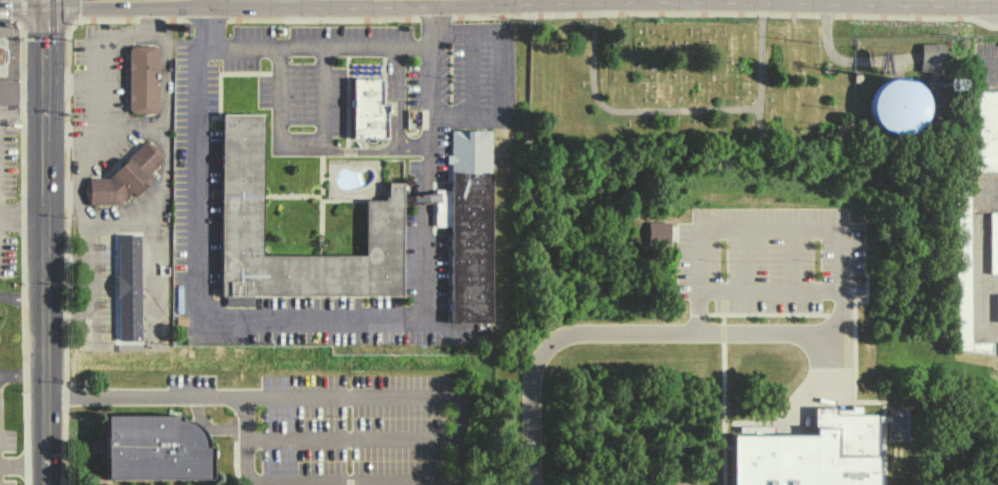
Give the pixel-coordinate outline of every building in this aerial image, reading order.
[(940,43),(919,43),(919,71),(940,71),(940,43)] [(1,71),(12,65),(13,51),(1,45),(0,46),(0,70),(1,71)] [(131,112),(135,117),(155,117),(161,114),(162,54),(159,50),(136,50),(132,54),(131,112)] [(872,81),(872,131),(923,130),(923,80),(872,81)] [(358,83),(388,83),(388,105),(393,105),(393,143),(358,143),(358,83)] [(997,171),(997,92),(974,92),(974,171),(997,171)] [(230,119),(269,119),(269,258),(369,258),(369,203),(393,203),(393,187),(407,187),(407,299),(230,300),(230,119)] [(455,138),(492,137),(497,328),(454,329),(451,235),(432,235),(431,214),(413,214),(413,197),(457,196),(455,138)] [(94,182),(88,196),(93,210),(119,209),(135,195),(140,201),(158,185),(151,177),(167,164),(162,150),(148,146),(112,182),(94,182)] [(970,191),(956,191),(956,350),(970,349),(970,191)] [(648,220),(648,244),(671,244),(671,220),(648,220)] [(121,240),(145,240),(145,346),(122,346),(121,240)] [(877,414),(860,415),(860,408),(839,408),(814,408),(814,435),(732,436),(732,484),(878,484),(877,414)] [(209,479),(209,445),(201,445),(201,421),(177,421),(177,415),(104,415),(103,478),(209,479)]
